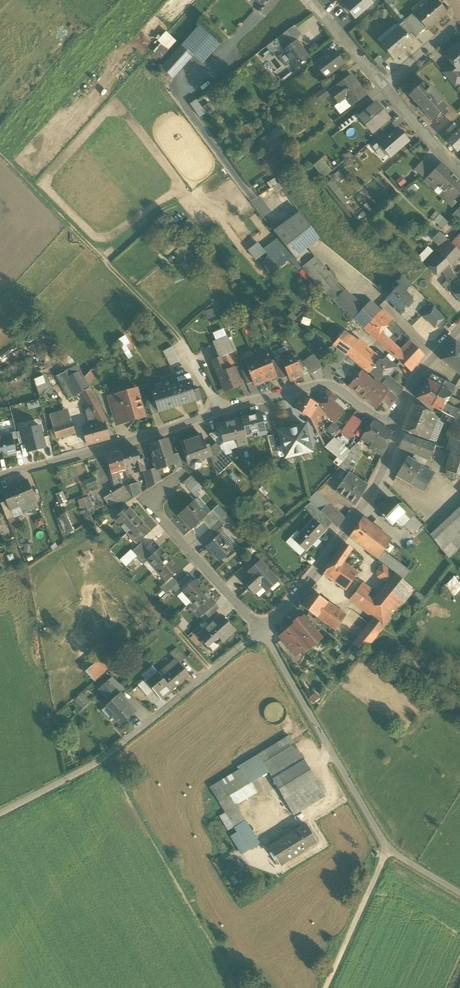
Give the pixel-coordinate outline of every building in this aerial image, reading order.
[(344,7),(354,18),(372,3),(369,0),(352,0),(344,7)] [(428,29),(447,13),(439,5),(435,0),(433,0),(415,14),(427,28),(428,29)] [(415,37),(427,28),(415,14),(414,12),(403,22),(412,33),(415,37)] [(400,29),(407,37),(412,33),(403,22),(397,27),(399,29),(400,29)] [(378,39),(382,44),(399,29),(397,27),(395,24),(378,39)] [(275,40),(283,51),(295,41),(294,39),(300,34),(294,26),(275,40)] [(192,55),(201,63),(217,44),(199,28),(182,46),(192,55)] [(382,44),(395,58),(412,43),(407,37),(400,29),(399,29),(382,44)] [(166,30),(157,40),(161,43),(154,51),(161,58),(177,41),(166,30)] [(66,46),(74,38),(68,32),(60,40),(66,46)] [(283,51),(275,40),(266,47),(270,53),(283,51)] [(296,68),(296,69),(303,63),(310,58),(304,51),(303,51),(295,41),(283,51),(291,61),(291,62),(292,61),(297,67),(296,68)] [(451,49),(452,50),(459,43),(459,41),(451,49)] [(459,71),(459,43),(452,50),(451,49),(444,54),(453,64),(459,71)] [(162,68),(172,77),(192,55),(182,46),(162,68)] [(291,61),(283,51),(278,56),(285,66),(291,61)] [(315,65),(325,77),(344,63),(334,51),(315,65)] [(378,56),(373,60),(378,66),(383,62),(378,56)] [(454,87),(459,82),(459,72),(459,71),(453,64),(442,73),(454,87)] [(345,98),(351,105),(365,95),(351,76),(331,91),(330,92),(332,93),(339,103),(345,98)] [(409,95),(432,121),(446,108),(424,82),(409,95)] [(312,97),(318,104),(332,93),(330,92),(331,91),(327,86),(312,97)] [(345,98),(339,103),(334,106),(339,114),(351,105),(345,98)] [(197,100),(191,104),(200,118),(205,113),(197,100)] [(360,116),(373,131),(378,126),(388,118),(375,104),(360,116)] [(455,132),(459,127),(459,112),(447,123),(455,132)] [(357,113),(338,127),(341,132),(360,117),(357,113)] [(378,126),(383,132),(393,124),(388,118),(378,126)] [(277,136),(284,133),(280,127),(259,137),(267,152),(282,145),(277,136)] [(455,132),(446,140),(456,150),(459,146),(459,127),(455,132)] [(380,145),(390,156),(408,141),(397,129),(388,137),(380,144),(380,145)] [(370,144),(375,149),(380,145),(380,144),(388,137),(384,132),(370,144)] [(390,156),(380,145),(375,149),(374,150),(384,162),(390,156)] [(414,170),(427,181),(441,165),(429,154),(414,170)] [(313,166),(323,178),(331,171),(321,159),(313,166)] [(448,171),(441,165),(427,181),(435,188),(448,171)] [(339,181),(344,176),(339,171),(333,176),(339,181)] [(452,208),(456,203),(453,200),(459,193),(459,182),(448,171),(435,188),(436,189),(438,187),(442,191),(438,195),(452,208)] [(401,177),(395,181),(401,187),(406,182),(401,177)] [(326,184),(343,205),(348,201),(331,179),(326,184)] [(413,184),(406,190),(411,196),(418,190),(413,184)] [(430,217),(434,220),(439,214),(436,211),(430,217)] [(300,213),(276,230),(272,225),(270,226),(274,232),(278,237),(292,256),(296,261),(305,253),(307,252),(304,249),(319,238),(300,213)] [(434,220),(438,224),(443,218),(439,214),(434,220)] [(448,223),(443,218),(438,224),(443,229),(448,223)] [(434,240),(440,246),(447,240),(431,225),(421,236),(429,245),(434,240)] [(292,256),(278,237),(263,250),(265,253),(268,257),(261,263),(270,274),(292,256)] [(456,261),(459,257),(459,252),(447,240),(440,246),(436,250),(449,264),(450,265),(456,261)] [(265,253),(263,250),(257,243),(247,250),(255,261),(265,253)] [(428,247),(417,258),(422,262),(433,252),(428,247)] [(442,270),(449,264),(436,250),(424,262),(436,275),(442,270)] [(321,291),(323,293),(336,282),(315,256),(302,267),(321,291)] [(442,270),(451,286),(459,280),(456,275),(450,265),(449,264),(442,270)] [(399,286),(405,292),(412,285),(402,275),(396,281),(400,285),(399,286)] [(459,280),(451,286),(449,289),(454,294),(459,289),(459,282),(459,280)] [(336,282),(323,293),(334,300),(344,290),(336,282)] [(399,286),(393,292),(388,297),(387,298),(400,311),(412,298),(405,292),(399,286)] [(384,293),(388,297),(393,292),(389,288),(384,293)] [(334,300),(364,329),(381,311),(371,301),(364,309),(355,299),(345,289),(344,290),(334,300)] [(425,316),(435,327),(444,318),(434,307),(425,316)] [(214,308),(204,312),(207,320),(217,316),(214,308)] [(375,339),(394,357),(400,351),(381,333),(394,320),(383,309),(381,311),(364,329),(375,339)] [(437,325),(441,330),(444,327),(448,322),(444,318),(437,325)] [(444,327),(447,330),(452,326),(448,322),(444,327)] [(212,333),(215,340),(224,336),(221,330),(212,333)] [(355,362),(368,372),(379,359),(358,342),(357,342),(343,333),(333,345),(337,349),(346,356),(347,355),(355,362)] [(215,340),(222,357),(233,352),(227,335),(224,336),(215,340)] [(400,363),(411,372),(424,355),(410,341),(400,351),(394,357),(400,363)] [(456,372),(459,367),(459,347),(456,343),(441,360),(456,372)] [(163,351),(170,366),(171,365),(179,361),(172,346),(163,351)] [(278,350),(280,356),(288,352),(284,347),(278,350)] [(346,356),(337,349),(328,363),(337,369),(346,356)] [(265,352),(255,356),(245,361),(248,368),(253,382),(255,385),(265,381),(275,377),(276,377),(269,362),(265,352)] [(288,376),(290,380),(302,376),(301,375),(299,368),(295,363),(288,352),(280,356),(283,362),(288,376)] [(302,361),(310,374),(320,367),(312,355),(302,361)] [(335,372),(344,378),(355,362),(347,355),(346,356),(337,369),(335,372)] [(212,361),(224,391),(240,385),(233,368),(225,371),(219,358),(212,361)] [(177,385),(189,381),(193,380),(182,359),(179,361),(171,365),(177,385)] [(276,379),(282,376),(277,365),(277,364),(275,359),(269,362),(276,377),(275,377),(276,379)] [(368,372),(397,396),(402,389),(388,377),(396,367),(385,359),(382,362),(379,359),(368,372)] [(300,360),(295,363),(299,368),(301,375),(308,372),(300,360)] [(283,362),(277,364),(277,365),(282,376),(283,378),(288,376),(283,362)] [(242,370),(247,384),(253,382),(248,368),(242,370)] [(100,406),(90,388),(84,378),(80,369),(60,380),(70,399),(83,392),(92,408),(100,406)] [(348,386),(365,401),(380,384),(374,379),(373,381),(361,371),(348,386)] [(46,374),(34,380),(40,397),(51,387),(46,374)] [(428,380),(441,388),(445,382),(431,374),(428,380)] [(416,399),(431,406),(441,388),(428,380),(416,399)] [(154,401),(158,412),(196,400),(193,391),(189,381),(177,385),(152,392),(154,401)] [(455,386),(445,382),(441,388),(451,393),(455,386)] [(389,392),(380,384),(365,401),(366,402),(375,410),(382,401),(389,392)] [(431,406),(441,412),(445,403),(449,397),(451,393),(441,388),(431,406)] [(124,419),(125,422),(127,421),(126,420),(132,418),(132,420),(144,416),(136,389),(125,392),(127,400),(119,403),(124,419)] [(196,400),(196,401),(202,400),(198,389),(193,391),(196,400)] [(109,397),(112,405),(119,403),(127,400),(125,392),(109,397)] [(324,402),(330,408),(338,398),(331,394),(325,392),(323,394),(320,392),(317,395),(324,402)] [(397,398),(389,392),(382,401),(389,407),(397,398)] [(293,408),(310,418),(317,406),(301,395),(293,408)] [(459,408),(459,403),(449,397),(445,403),(458,409),(459,410),(459,408)] [(320,409),(334,422),(350,405),(345,401),(344,403),(338,398),(330,408),(324,402),(321,405),(320,409)] [(39,399),(26,402),(28,410),(41,407),(39,399)] [(149,403),(152,414),(158,413),(158,412),(154,401),(149,403)] [(112,405),(116,421),(124,419),(119,403),(112,405)] [(458,409),(445,403),(441,412),(453,417),(456,412),(458,409)] [(403,430),(428,440),(437,418),(433,414),(413,405),(403,430)] [(92,408),(96,424),(104,422),(105,426),(105,425),(110,424),(100,406),(92,408)] [(50,415),(53,427),(71,422),(67,410),(50,415)] [(258,436),(265,434),(261,414),(241,418),(245,436),(257,433),(258,436)] [(345,426),(354,432),(361,424),(352,417),(345,426)] [(236,439),(238,448),(243,446),(248,445),(245,436),(241,418),(225,422),(225,424),(216,426),(218,436),(221,435),(223,442),(236,439)] [(362,439),(384,452),(391,432),(374,421),(362,439)] [(74,432),(71,422),(53,427),(56,438),(74,432)] [(109,439),(105,425),(105,426),(104,422),(96,424),(82,428),(87,445),(109,439)] [(458,426),(451,437),(459,441),(459,423),(458,426)] [(26,444),(28,452),(45,447),(40,426),(22,431),(26,444)] [(305,426),(292,429),(298,454),(311,451),(305,426)] [(286,457),(298,454),(292,429),(280,432),(286,457)] [(22,431),(16,432),(18,439),(19,446),(26,444),(22,431)] [(335,437),(346,444),(349,438),(338,432),(335,437)] [(15,455),(12,441),(11,436),(2,438),(2,435),(0,434),(0,458),(15,455)] [(428,459),(434,445),(405,434),(399,447),(415,454),(428,459)] [(201,464),(199,460),(210,456),(211,455),(209,449),(208,446),(205,447),(200,435),(181,442),(188,463),(189,463),(191,467),(195,469),(199,468),(201,464)] [(211,437),(216,444),(212,448),(209,449),(211,455),(210,456),(217,476),(232,463),(226,456),(218,446),(224,445),(223,442),(221,435),(218,436),(211,437)] [(267,436),(272,454),(277,453),(273,435),(267,436)] [(451,437),(449,436),(449,440),(446,450),(451,451),(445,471),(459,476),(459,441),(451,437)] [(325,447),(342,462),(347,453),(331,440),(325,447)] [(150,445),(157,467),(164,465),(165,467),(173,464),(174,464),(172,455),(167,441),(159,444),(159,442),(150,445)] [(355,442),(347,453),(342,462),(339,466),(349,473),(365,448),(355,442)] [(125,469),(133,467),(140,465),(137,455),(135,448),(121,452),(125,469)] [(126,471),(125,469),(121,452),(107,455),(112,474),(119,472),(126,471)] [(173,464),(175,469),(183,467),(178,453),(172,455),(174,464),(173,464)] [(140,454),(137,455),(140,465),(133,467),(133,469),(134,468),(135,473),(144,470),(140,454)] [(428,459),(415,454),(411,460),(421,465),(423,467),(428,459)] [(396,476),(410,484),(421,465),(411,460),(407,457),(396,476)] [(410,484),(423,492),(433,473),(423,467),(421,465),(410,484)] [(157,469),(151,471),(155,485),(160,481),(157,469)] [(149,489),(155,485),(151,471),(144,472),(149,489)] [(112,474),(114,484),(121,482),(119,472),(112,474)] [(336,491),(356,504),(367,485),(349,473),(336,491)] [(94,477),(85,481),(88,489),(98,485),(94,477)] [(193,494),(194,493),(187,485),(188,484),(189,484),(194,479),(191,477),(183,483),(193,494)] [(187,485),(194,493),(200,487),(194,479),(189,484),(188,484),(187,485)] [(6,501),(10,510),(10,509),(35,499),(34,496),(27,481),(2,491),(6,501)] [(114,484),(116,490),(123,486),(121,482),(114,484)] [(130,485),(133,498),(141,494),(138,483),(130,485)] [(131,497),(123,486),(116,490),(111,494),(118,505),(131,497)] [(55,495),(60,505),(67,502),(62,492),(55,495)] [(308,500),(310,502),(304,507),(315,518),(321,512),(328,504),(314,493),(309,499),(308,500)] [(105,498),(112,509),(118,505),(111,494),(105,498)] [(90,496),(78,500),(81,514),(93,510),(90,496)] [(377,511),(391,525),(403,513),(404,513),(401,509),(400,510),(396,505),(389,498),(377,511)] [(35,499),(10,509),(14,517),(38,507),(35,499)] [(1,503),(7,520),(14,517),(10,509),(10,510),(6,501),(1,503)] [(178,515),(191,530),(201,521),(206,516),(193,502),(178,515)] [(321,512),(337,528),(345,518),(336,510),(336,511),(328,504),(321,512)] [(201,521),(209,529),(219,521),(226,514),(218,505),(206,516),(201,521)] [(403,513),(409,519),(403,525),(413,534),(422,525),(412,516),(414,514),(408,508),(405,505),(401,509),(404,513),(403,513)] [(459,547),(459,507),(430,535),(448,558),(459,547)] [(127,534),(128,533),(141,521),(129,508),(121,515),(120,514),(114,519),(127,534)] [(104,517),(110,524),(114,519),(120,514),(116,510),(104,517)] [(219,521),(223,526),(231,519),(226,514),(219,521)] [(55,519),(62,537),(73,532),(66,515),(55,519)] [(349,537),(361,546),(368,536),(371,538),(377,531),(378,528),(362,517),(349,537)] [(294,541),(305,552),(312,544),(317,539),(325,530),(314,519),(294,541)] [(150,532),(141,521),(128,533),(138,543),(150,532)] [(223,526),(219,521),(209,529),(214,534),(223,526)] [(361,546),(377,559),(383,550),(390,541),(377,531),(371,538),(368,536),(361,546)] [(206,546),(220,561),(225,556),(227,559),(235,553),(218,535),(206,546)] [(300,557),(305,552),(294,541),(290,538),(286,543),(300,557)] [(317,539),(312,544),(316,548),(321,542),(317,539)] [(32,553),(33,544),(24,543),(24,552),(32,553)] [(133,551),(137,556),(146,548),(141,543),(133,551)] [(323,574),(346,590),(358,573),(342,562),(352,549),(345,543),(323,574)] [(150,553),(146,548),(137,556),(142,561),(150,553)] [(147,560),(157,570),(169,559),(160,548),(147,560)] [(383,564),(403,579),(410,571),(383,550),(377,559),(383,564)] [(256,557),(260,562),(266,557),(261,552),(256,557)] [(179,570),(169,559),(157,570),(167,581),(179,570)] [(252,568),(255,571),(243,581),(254,593),(265,584),(267,585),(274,579),(260,562),(252,568)] [(377,571),(389,581),(394,575),(382,565),(377,571)] [(389,581),(377,571),(377,578),(386,584),(389,581)] [(358,607),(373,618),(385,627),(414,589),(395,574),(394,575),(389,581),(386,584),(372,601),(366,597),(358,607)] [(177,584),(181,588),(191,579),(187,575),(177,584)] [(445,584),(455,594),(459,589),(459,582),(454,576),(445,584)] [(165,587),(169,591),(177,583),(173,579),(165,587)] [(267,585),(272,592),(280,586),(274,579),(267,585)] [(183,591),(192,601),(204,591),(194,581),(183,591)] [(349,600),(358,607),(366,597),(371,590),(362,583),(349,600)] [(298,604),(317,618),(328,603),(310,589),(298,604)] [(205,590),(204,591),(192,601),(191,602),(202,615),(203,615),(215,604),(207,595),(209,594),(205,590)] [(335,608),(328,603),(317,618),(324,623),(335,608)] [(204,622),(205,621),(213,614),(219,608),(215,604),(203,615),(202,615),(200,617),(204,622)] [(324,623),(335,631),(346,616),(335,608),(324,623)] [(218,618),(213,614),(205,621),(209,626),(214,621),(215,621),(218,618)] [(303,617),(291,627),(309,648),(321,638),(303,617)] [(363,652),(385,627),(373,618),(354,645),(363,652)] [(198,636),(212,651),(234,631),(224,620),(218,625),(215,621),(214,621),(209,626),(198,636)] [(303,652),(309,648),(291,627),(280,637),(282,639),(289,648),(294,654),(300,649),(303,652)] [(145,639),(150,644),(157,637),(153,632),(145,639)] [(277,643),(284,652),(289,648),(282,639),(277,643)] [(133,650),(137,655),(145,648),(141,643),(133,650)] [(85,671),(93,681),(123,655),(114,645),(85,671)] [(351,646),(344,654),(352,660),(359,652),(351,646)] [(170,653),(175,659),(179,663),(186,658),(177,647),(170,653)] [(175,659),(158,673),(172,690),(189,675),(179,663),(175,659)] [(162,699),(172,690),(158,673),(148,681),(147,682),(154,689),(162,699)] [(99,689),(110,702),(120,693),(125,689),(111,677),(99,689)] [(138,685),(147,695),(154,689),(147,682),(148,681),(146,679),(138,685)] [(80,693),(75,699),(84,707),(89,701),(80,693)] [(131,705),(120,693),(110,702),(106,705),(114,714),(112,716),(120,725),(133,713),(128,708),(131,705)] [(286,712),(283,706),(278,702),(272,702),(265,706),(263,714),(266,721),(271,724),(277,724),(284,720),(286,712)] [(114,714),(106,705),(104,707),(112,716),(114,714)] [(288,736),(263,751),(268,761),(294,746),(288,736)] [(294,746),(268,761),(264,764),(269,773),(272,779),(303,761),(294,746)] [(219,802),(227,816),(238,809),(236,805),(258,792),(252,782),(269,773),(264,764),(268,761),(263,751),(237,767),(239,771),(239,770),(248,785),(219,802)] [(315,781),(303,761),(272,779),(284,799),(315,781)] [(210,788),(219,802),(248,785),(239,770),(239,771),(210,788)] [(324,796),(315,781),(284,799),(293,815),(324,796)] [(259,843),(238,809),(227,816),(228,817),(248,850),(259,843)] [(269,848),(280,865),(299,853),(299,851),(315,841),(306,825),(290,834),(291,835),(269,848)] [(235,871),(240,867),(231,854),(226,859),(235,871)]
